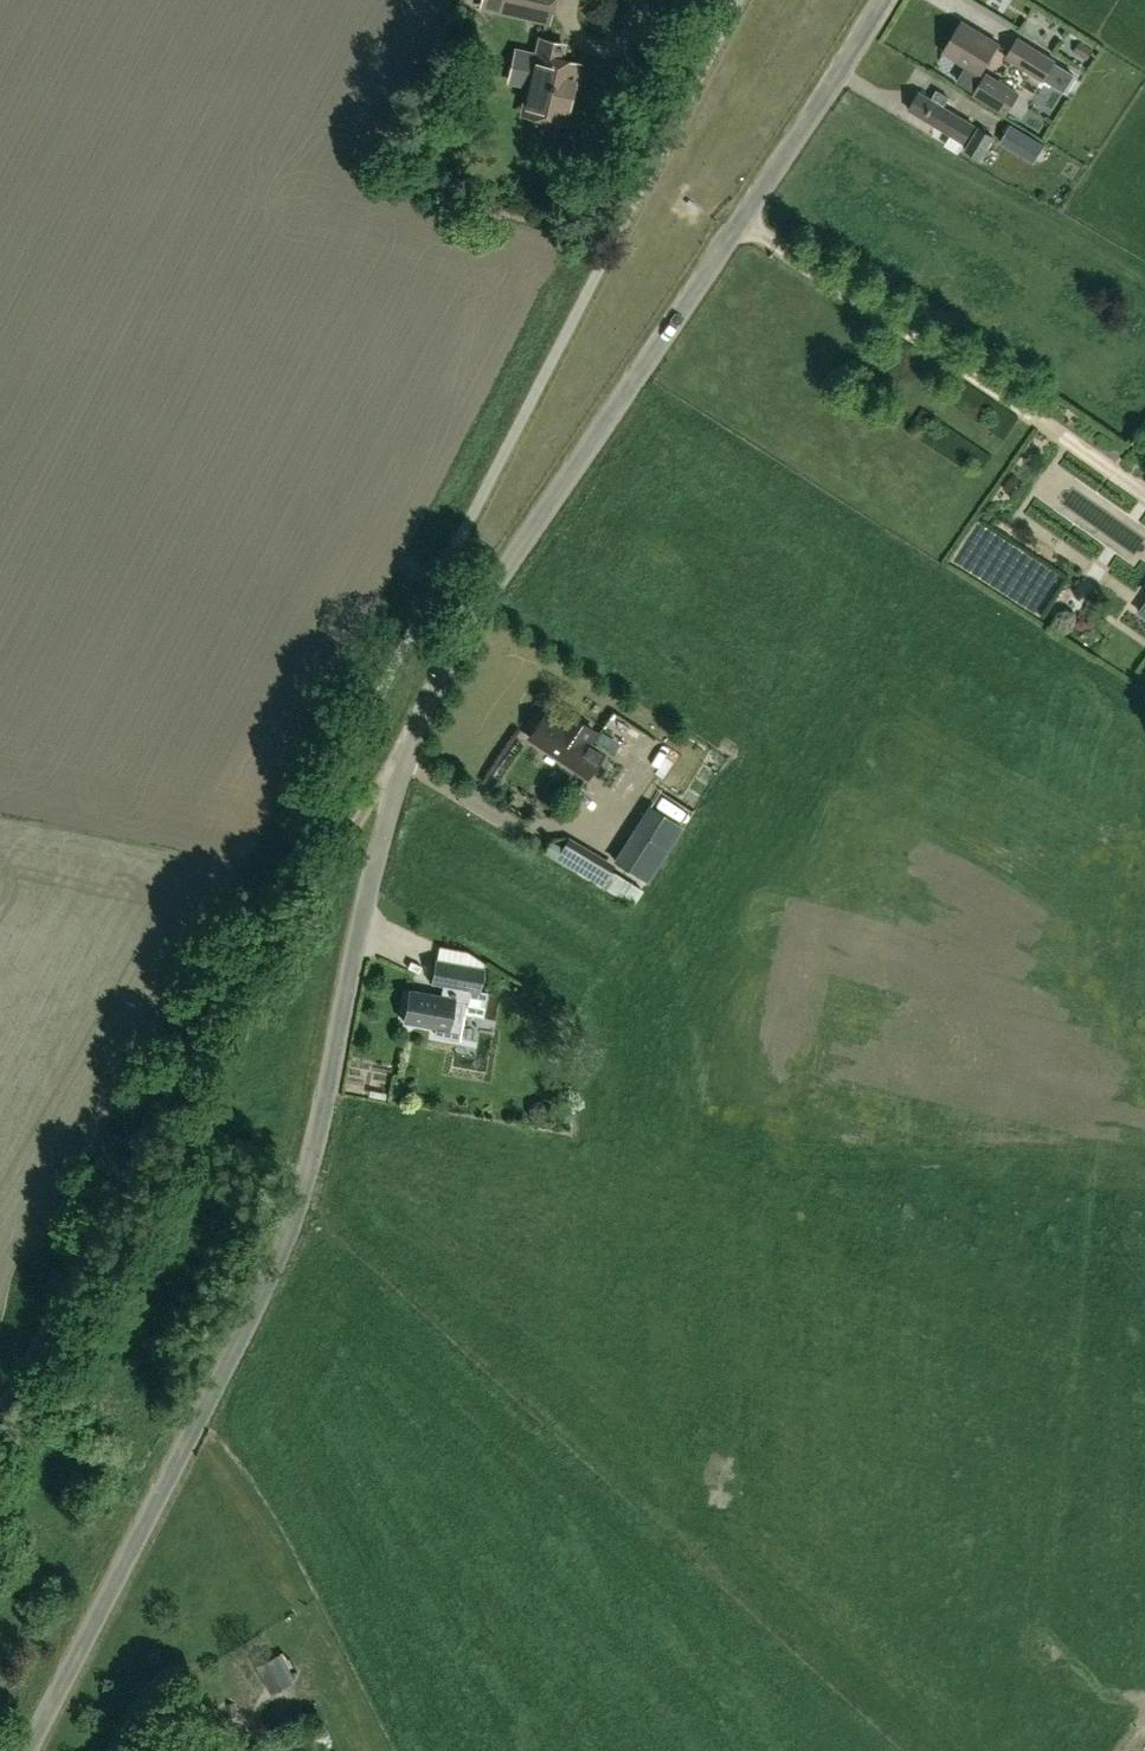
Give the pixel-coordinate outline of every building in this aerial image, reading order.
[(548,23),(552,0),(480,0),(478,8),(501,13),(548,23)] [(945,55),(965,67),(957,82),(974,92),(972,95),(1006,115),(1020,92),(986,72),(984,76),(982,74),(999,46),(963,24),(945,55)] [(1019,39),(1005,61),(1044,84),(1057,63),(1019,39)] [(1074,51),(1088,60),(1094,51),(1080,42),(1074,51)] [(525,82),(531,84),(524,114),(564,123),(572,85),(568,84),(572,66),(531,57),(532,55),(517,52),(514,66),(528,69),(525,82)] [(976,128),(944,108),(950,100),(937,92),(932,100),(921,94),(910,111),(965,145),(976,128)] [(1010,125),(999,143),(1032,163),(1043,145),(1010,125)] [(978,127),(964,150),(980,160),(994,137),(978,127)] [(571,767),(572,764),(584,772),(598,751),(586,743),(594,732),(568,715),(561,727),(544,716),(529,738),(571,767)] [(617,858),(644,875),(652,863),(651,862),(676,825),(649,808),(617,858)] [(590,848),(568,836),(557,855),(578,868),(575,873),(600,887),(610,868),(586,854),(590,848)] [(455,941),(454,953),(496,958),(497,945),(455,941)] [(483,967),(435,958),(430,984),(479,992),(483,967)] [(404,1024),(449,1032),(455,1000),(410,992),(404,1024)] [(557,1121),(568,1121),(568,1105),(557,1105),(557,1121)] [(255,1664),(270,1693),(291,1682),(276,1653),(255,1664)]
